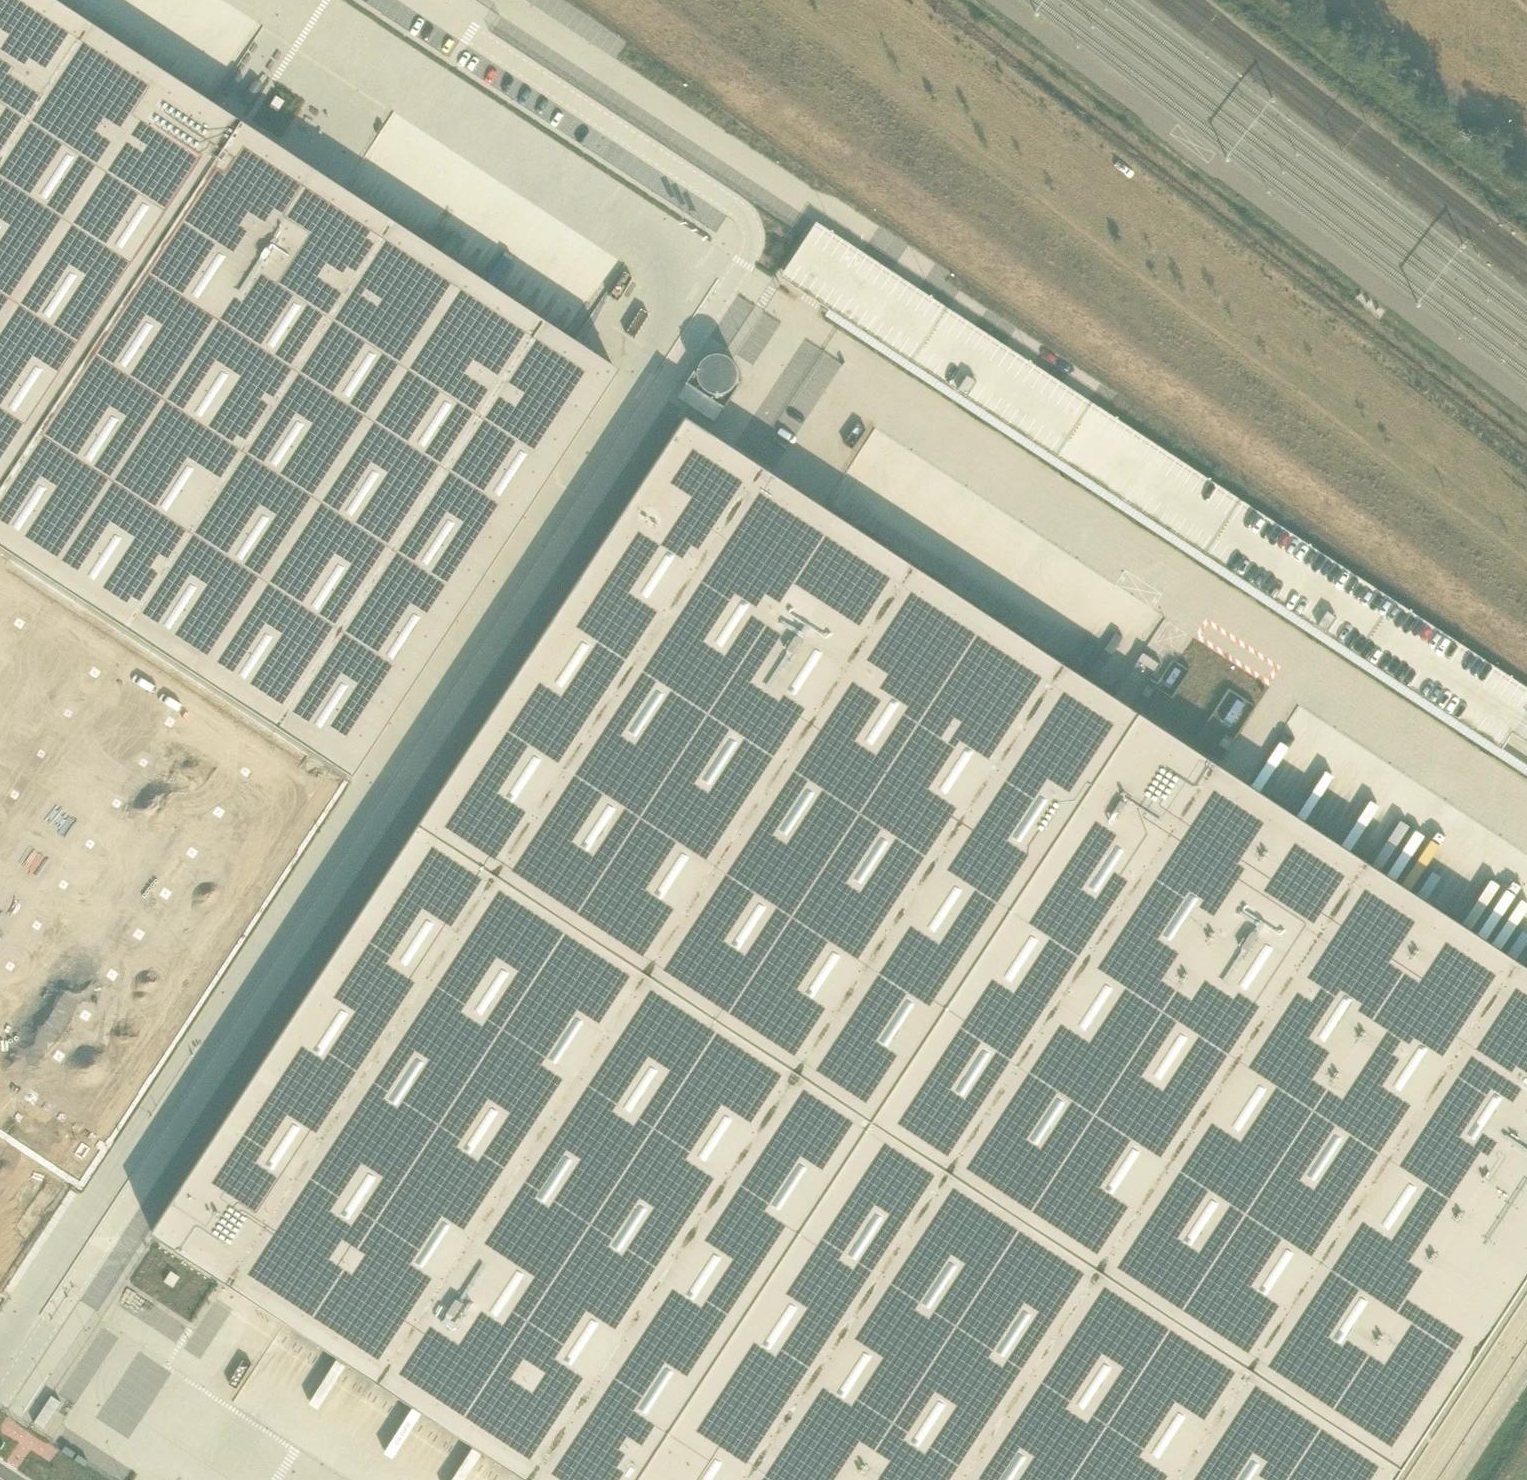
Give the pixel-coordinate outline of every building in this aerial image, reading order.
[(238,125),(46,0),(0,0),(0,488),(238,125)] [(227,0),(181,0),(177,8),(242,45),(247,36),(246,35),(256,16),(227,0)] [(284,102),(275,96),(269,107),(277,112),(284,102)] [(0,488),(0,554),(348,781),(615,373),(238,125),(0,488)] [(710,395),(740,382),(727,352),(697,364),(710,395)] [(960,390),(968,396),(978,382),(970,376),(960,390)] [(687,383),(677,398),(716,423),(725,408),(687,383)] [(689,419),(421,828),(950,1174),(1217,766),(689,419)] [(81,1188),(348,781),(0,554),(0,1135),(81,1188)] [(1320,626),(1328,632),(1338,617),(1329,612),(1320,626)] [(950,1174),(1402,1470),(1526,1280),(1526,969),(1217,766),(950,1174)] [(950,1174),(421,828),(153,1237),(525,1479),(750,1479),(950,1174)] [(950,1174),(750,1479),(1396,1479),(1402,1470),(950,1174)]
